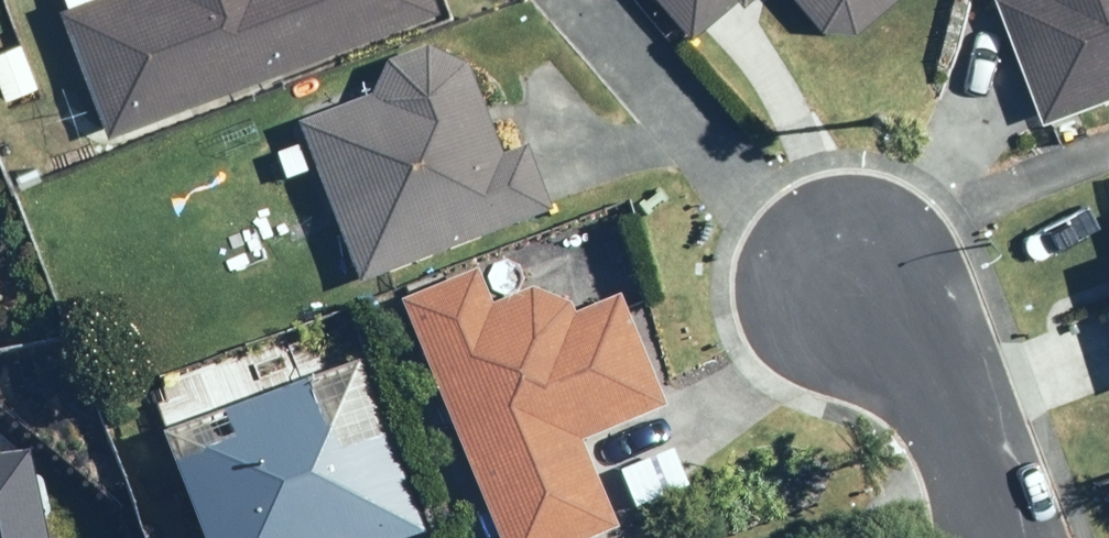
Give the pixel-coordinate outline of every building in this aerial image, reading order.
[(61,12),(109,139),(444,14),(439,0),(66,0),(69,9),(61,12)] [(696,38),(739,2),(744,9),(755,0),(663,0),(696,38)] [(825,31),(860,34),(899,0),(798,0),(825,31)] [(1041,123),(1108,98),(1108,0),(994,0),(1041,123)] [(0,54),(0,84),(8,103),(39,90),(20,46),(0,54)] [(373,103),(300,132),(364,291),(553,216),(528,155),(506,164),(468,69),(430,53),(391,69),(373,103)] [(38,169),(16,176),(20,189),(42,182),(38,169)] [(497,537),(619,537),(621,537),(585,449),(668,415),(622,302),(578,320),(575,312),(537,296),(494,314),(479,277),(402,308),(497,537)] [(169,440),(204,537),(426,537),(365,370),(169,440)]
